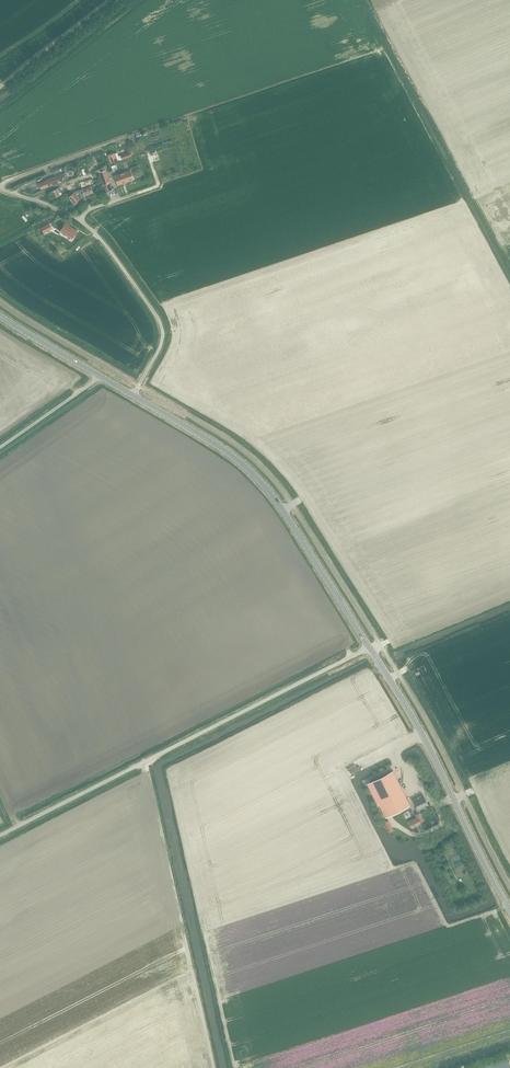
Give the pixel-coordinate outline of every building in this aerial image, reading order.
[(110,162),(117,160),(122,158),(122,159),(132,156),(130,151),(120,154),(120,155),(118,156),(116,152),(108,156),(110,162)] [(112,190),(109,182),(110,181),(106,170),(99,172),(106,192),(112,190)] [(114,176),(117,185),(118,185),(134,179),(130,170),(114,176)] [(81,187),(95,182),(91,172),(78,177),(81,187)] [(39,183),(41,189),(57,182),(58,183),(65,180),(62,173),(55,176),(56,177),(39,183)] [(67,195),(78,191),(74,183),(63,188),(67,195)] [(93,193),(90,186),(82,189),(84,196),(93,193)] [(54,198),(61,194),(59,189),(58,189),(57,188),(50,191),(54,198)] [(81,202),(84,198),(78,191),(74,194),(81,202)] [(74,204),(78,201),(73,194),(68,197),(74,204)] [(74,238),(77,230),(64,222),(61,231),(74,238)] [(49,224),(42,228),(45,232),(52,228),(49,224)] [(385,818),(411,805),(394,771),(368,784),(385,818)] [(416,809),(417,808),(427,804),(423,794),(413,799),(416,806),(415,807),(416,809)] [(423,820),(417,808),(416,809),(417,811),(416,812),(417,813),(415,814),(417,817),(409,821),(411,827),(420,823),(419,822),(423,820)] [(507,1060),(482,1067),(509,1067),(507,1060)]
